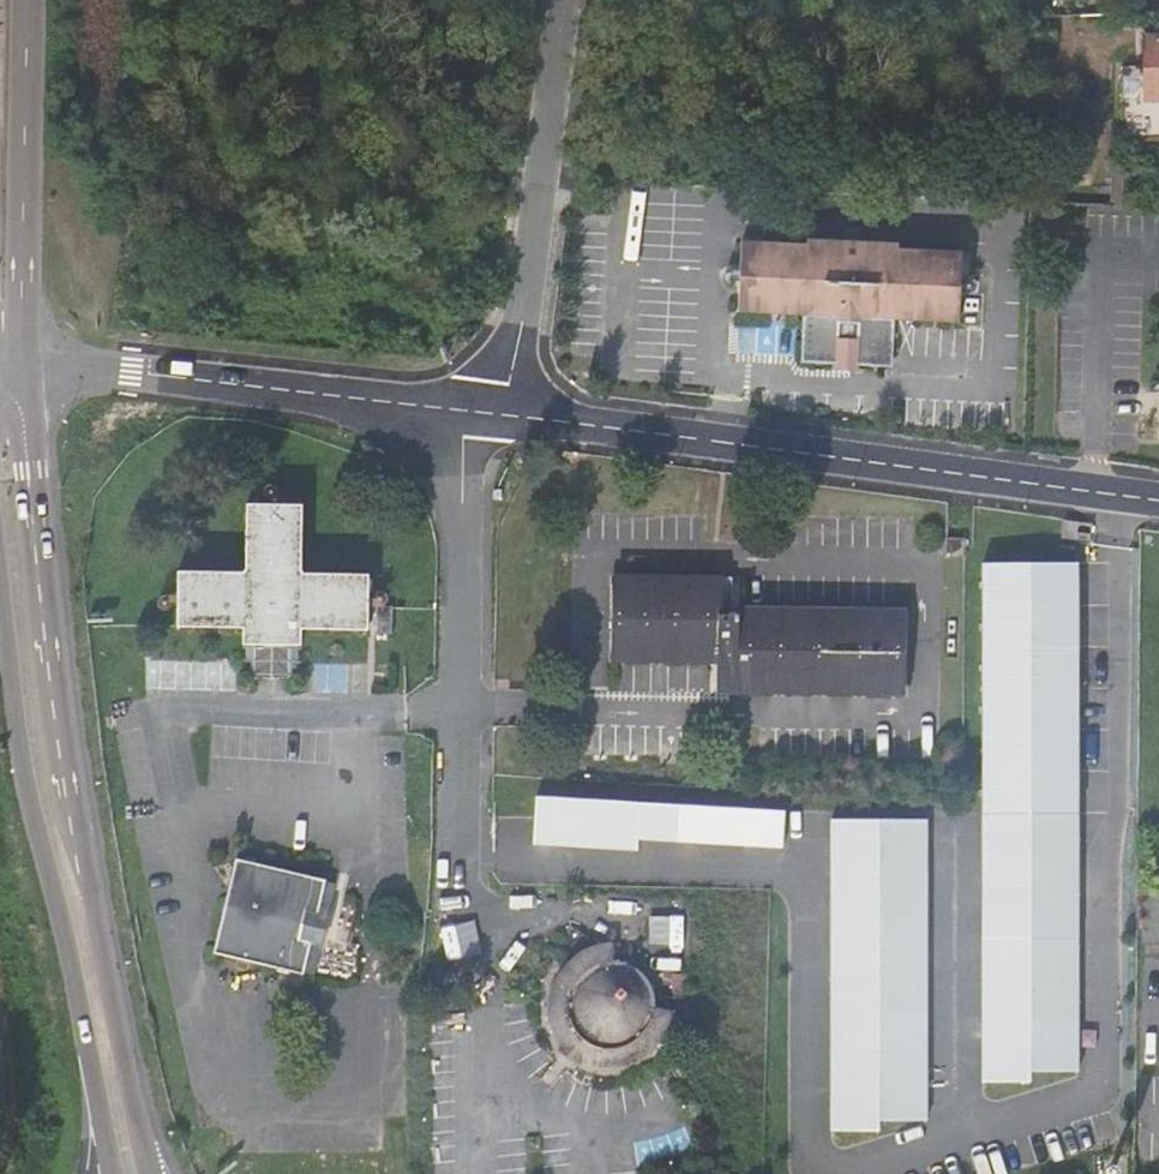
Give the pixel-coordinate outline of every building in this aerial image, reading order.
[(1079,28),(1103,28),(1103,15),(1079,16),(1079,28)] [(1145,98),(1158,97),(1158,37),(1145,37),(1145,98)] [(589,185),(574,185),(572,205),(587,206),(589,185)] [(858,350),(858,362),(894,364),(896,316),(961,318),(964,248),(900,244),(900,239),(854,237),(807,235),(806,240),(738,236),(736,308),(804,311),(801,359),(840,361),(841,349),(858,350)] [(857,376),(858,362),(858,350),(841,349),(840,361),(839,374),(857,376)] [(242,632),(241,648),(297,649),(298,633),(365,635),(366,576),(299,574),(299,506),(244,504),(242,573),(175,572),(175,629),(203,631),(242,632)] [(954,536),(953,555),(971,555),(972,537),(954,536)] [(1079,1073),(1079,562),(1034,562),(983,562),(983,1083),(1032,1083),(1032,1073),(1079,1073)] [(906,619),(721,616),(721,586),(621,585),(621,656),(720,658),(720,686),(906,688),(906,619)] [(299,678),(297,649),(241,648),(242,676),(299,678)] [(786,810),(536,796),(533,844),(638,851),(639,839),(784,847),(786,810)] [(929,819),(832,819),(832,1130),(880,1130),(880,1121),(929,1121),(929,819)] [(330,884),(237,867),(228,902),(212,961),(278,976),(309,982),(314,957),(298,954),(307,916),(323,920),(330,884)] [(323,920),(307,916),(298,954),(314,957),(323,920)] [(621,981),(624,981),(626,973),(628,959),(621,957),(611,957),(602,959),(592,962),(579,970),(573,976),(569,982),(564,990),(563,994),(560,1002),(559,1009),(559,1019),(560,1025),(562,1030),(564,1037),(567,1043),(572,1049),(577,1056),(584,1061),(592,1065),(604,1069),(609,1070),(620,1071),(627,1069),(637,1066),(646,1061),(653,1056),(658,1051),(663,1046),(667,1038),(670,1030),(672,1022),(672,1014),(672,1006),(671,999),(668,993),(666,988),(658,994),(648,1001),(649,1009),(650,1017),(647,1026),(641,1037),(633,1044),(624,1047),(612,1048),(601,1046),(592,1039),(588,1034),(584,1027),(582,1020),(581,1011),(585,1000),(585,998),(591,990),(601,984),(611,980),(621,981)] [(647,1026),(650,1017),(649,1009),(648,1001),(658,994),(653,988),(647,983),(640,979),(633,975),(626,973),(624,981),(621,981),(611,980),(601,984),(591,990),(585,998),(585,1000),(581,1011),(582,1020),(584,1027),(588,1034),(592,1039),(601,1046),(612,1048),(624,1047),(633,1044),(641,1037),(647,1026)]
